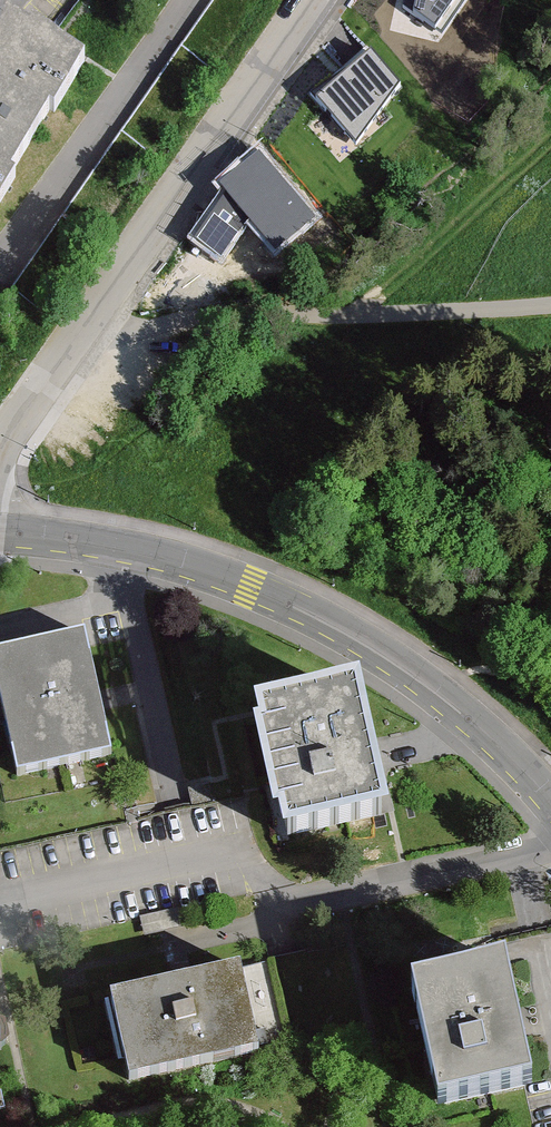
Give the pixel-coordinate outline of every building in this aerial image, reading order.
[(16,25),(0,51),(0,212),(90,68),(16,25)] [(0,662),(0,678),(25,782),(120,759),(91,639),(0,662)] [(376,706),(273,729),(302,859),(405,836),(376,706)] [(516,969),(423,989),(447,1103),(541,1083),(516,969)] [(268,1058),(249,977),(117,1009),(136,1090),(268,1058)]
